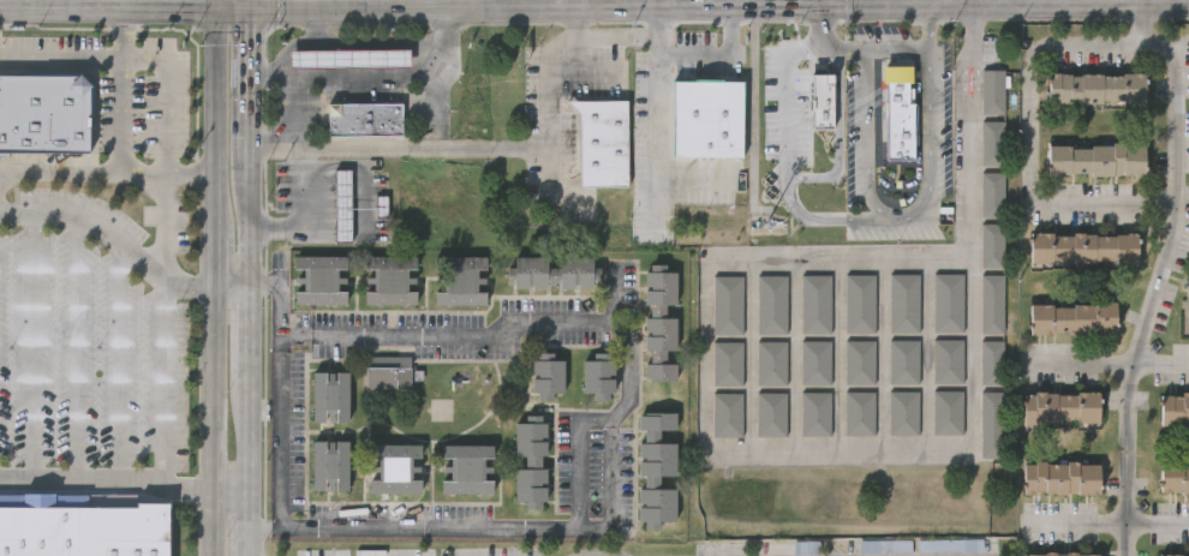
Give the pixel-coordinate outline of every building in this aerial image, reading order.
[(363,67),(288,67),(288,49),(410,48),(410,66),(363,67)] [(910,65),(910,160),(885,160),(885,80),(882,82),(882,65),(910,65)] [(53,153),(0,153),(0,73),(79,74),(82,71),(94,83),(91,85),(91,153),(53,153)] [(825,72),(825,71),(834,71),(834,80),(832,80),(832,127),(811,127),(811,73),(825,72)] [(994,115),(981,115),(981,71),(1003,71),(1003,115),(994,115)] [(1145,72),(1145,78),(1147,78),(1146,104),(1124,103),(1124,100),(1117,100),(1117,104),(1112,104),(1112,101),(1105,101),(1105,102),(1082,102),(1082,106),(1070,106),(1070,104),(1050,103),(1050,72),(1073,72),(1073,74),(1082,74),(1082,73),(1124,74),(1124,72),(1145,72)] [(743,80),(742,157),(673,156),(673,80),(743,80)] [(592,186),(579,186),(578,113),(564,100),(626,100),(627,186),(592,186)] [(401,103),(401,134),(327,136),(327,103),(401,103)] [(994,167),(981,166),(981,121),(1003,121),(1003,167),(994,167)] [(1145,144),(1143,175),(1123,175),(1123,172),(1112,172),(1112,175),(1089,174),(1089,173),(1047,172),(1048,144),(1091,145),(1091,143),(1112,143),(1112,141),(1123,142),(1123,143),(1145,144)] [(349,240),(333,240),(333,168),(349,168),(349,240)] [(996,217),(980,217),(980,173),(1002,173),(1002,217),(996,217)] [(996,269),(981,269),(981,225),(1003,225),(1003,269),(996,269)] [(1137,233),(1136,264),(1119,264),(1119,261),(1095,259),(1095,263),(1073,263),(1073,259),(1052,259),(1052,263),(1029,263),(1029,232),(1052,232),(1052,234),(1073,235),(1073,232),(1083,232),(1094,232),(1094,235),(1115,235),(1115,233),(1137,233)] [(336,268),(336,277),(345,277),(345,282),(336,282),(336,291),(345,291),(345,304),(293,303),(293,291),(301,291),(301,282),(294,282),(294,277),(301,277),(301,269),(294,269),(294,255),(346,255),(346,268),(336,268)] [(405,269),(405,277),(414,277),(414,285),(405,285),(405,292),(414,292),(414,304),(362,304),(362,292),(371,292),(371,283),(365,283),(365,277),(372,277),(372,270),(364,269),(365,256),(416,257),(414,269),(405,269)] [(476,269),(476,277),(485,277),(485,285),(477,283),(476,292),(485,292),(485,304),(432,304),(432,292),(443,292),(443,283),(436,283),(436,277),(443,277),(443,269),(435,269),(436,256),(486,257),(486,269),(476,269)] [(593,261),(593,267),(601,267),(601,282),(593,282),(593,287),(578,287),(578,281),(574,281),(574,288),(560,287),(560,281),(548,281),(548,287),(532,287),(532,282),(530,282),(530,287),(514,287),(514,282),(507,282),(507,267),(514,267),(514,256),(548,256),(548,267),(560,267),(560,256),(593,257),(593,261)] [(667,264),(667,271),(676,271),(676,304),(667,304),(665,318),(677,318),(676,351),(665,351),(665,364),(676,364),(676,382),(650,381),(650,379),(644,378),(645,364),(650,364),(650,351),(644,351),(645,336),(650,336),(650,333),(645,333),(645,317),(650,317),(650,305),(645,305),(645,289),(650,289),(650,286),(645,286),(645,271),(650,271),(650,264),(667,264)] [(918,334),(888,334),(889,275),(919,275),(918,334)] [(962,334),(932,334),(933,275),(963,275),(962,334)] [(785,335),(755,335),(757,276),(787,276),(785,335)] [(830,335),(800,335),(800,276),(830,276),(830,335)] [(874,335),(844,335),(844,276),(874,276),(874,335)] [(997,335),(980,335),(980,276),(1003,276),(1003,335),(997,335)] [(741,336),(712,336),(712,277),(742,277),(741,336)] [(1116,301),(1116,331),(1092,331),(1092,334),(1052,333),(1052,335),(1029,334),(1029,304),(1052,304),(1052,307),(1073,307),(1073,304),(1093,305),(1093,300),(1116,301)] [(873,385),(844,385),(844,341),(874,342),(873,385)] [(918,385),(888,384),(888,341),(918,341),(918,385)] [(962,385),(933,384),(933,341),(963,341),(962,385)] [(998,385),(980,385),(980,341),(1002,341),(1002,385),(998,385)] [(785,387),(755,387),(755,342),(785,342),(785,387)] [(829,387),(800,385),(800,342),(830,342),(829,387)] [(741,388),(712,387),(712,343),(742,343),(741,388)] [(564,359),(563,393),(552,393),(552,400),(537,400),(537,393),(531,393),(532,378),(537,378),(537,373),(532,373),(532,359),(537,360),(537,352),(554,352),(554,359),(564,359)] [(610,353),(609,360),(615,360),(615,375),(609,375),(609,378),(615,378),(615,393),(609,393),(609,401),(593,400),(593,393),(582,393),(584,360),(593,360),(594,352),(610,353)] [(408,363),(408,369),(410,369),(410,390),(364,390),(364,358),(408,358),(408,363)] [(347,373),(346,423),(310,422),(311,372),(347,373)] [(962,436),(932,436),(932,391),(962,391),(962,436)] [(1099,391),(1099,423),(1077,423),(1077,419),(1066,419),(1066,424),(1058,424),(1058,423),(1035,423),(1035,425),(1024,425),(1024,395),(1034,395),(1034,391),(1057,391),(1057,395),(1077,395),(1077,391),(1099,391)] [(829,437),(800,437),(800,393),(830,394),(829,437)] [(873,437),(844,437),(844,393),(874,393),(873,437)] [(918,437),(888,437),(889,393),(918,393),(918,437)] [(998,459),(980,459),(980,393),(1002,393),(1002,459),(998,459)] [(1182,393),(1188,393),(1188,423),(1179,423),(1179,426),(1160,426),(1160,395),(1182,396),(1182,393)] [(741,438),(712,438),(712,394),(742,394),(741,438)] [(784,438),(755,437),(755,394),(785,394),(784,438)] [(677,413),(677,431),(661,431),(661,443),(677,443),(677,477),(661,477),(659,489),(676,489),(676,522),(659,522),(659,530),(644,530),(644,522),(639,522),(639,508),(644,508),(644,504),(638,504),(639,490),(644,490),(644,477),(638,477),(638,462),(645,462),(645,459),(639,459),(639,443),(644,443),(645,430),(639,430),(639,417),(645,417),(645,412),(677,413)] [(542,418),(542,423),(546,423),(546,437),(542,437),(542,441),(546,441),(546,455),(540,455),(540,468),(546,468),(546,483),(540,483),(540,488),(546,488),(546,502),(540,502),(540,509),(525,509),(525,502),(514,502),(515,470),(525,470),(525,456),(514,455),(515,423),(526,423),(526,415),(542,415),(542,418)] [(322,491),(310,491),(311,441),(347,442),(347,492),(322,491)] [(412,458),(411,466),(420,466),(420,472),(411,472),(411,480),(420,480),(420,494),(368,492),(369,480),(377,480),(377,472),(370,472),(370,466),(377,466),(377,458),(369,458),(369,443),(420,444),(420,458),(412,458)] [(483,459),(483,467),(492,467),(491,473),(483,473),(483,482),(492,482),(492,495),(440,494),(441,482),(449,482),(449,473),(442,473),(442,467),(449,467),(449,459),(441,459),(441,444),(492,446),(492,459),(483,459)] [(1075,461),(1079,461),(1079,464),(1100,464),(1100,495),(1079,495),(1079,492),(1068,492),(1068,495),(1057,495),(1057,494),(1045,494),(1045,492),(1039,492),(1039,495),(1024,495),(1024,462),(1046,462),(1046,464),(1068,464),(1068,461),(1075,461)] [(1183,466),(1188,466),(1188,494),(1182,494),(1182,492),(1161,492),(1161,462),(1183,462),(1183,466)] [(171,502),(170,555),(0,555),(0,494),(88,495),(88,506),(137,507),(137,502),(171,502)] [(982,552),(982,540),(916,541),(916,554),(982,552)]
